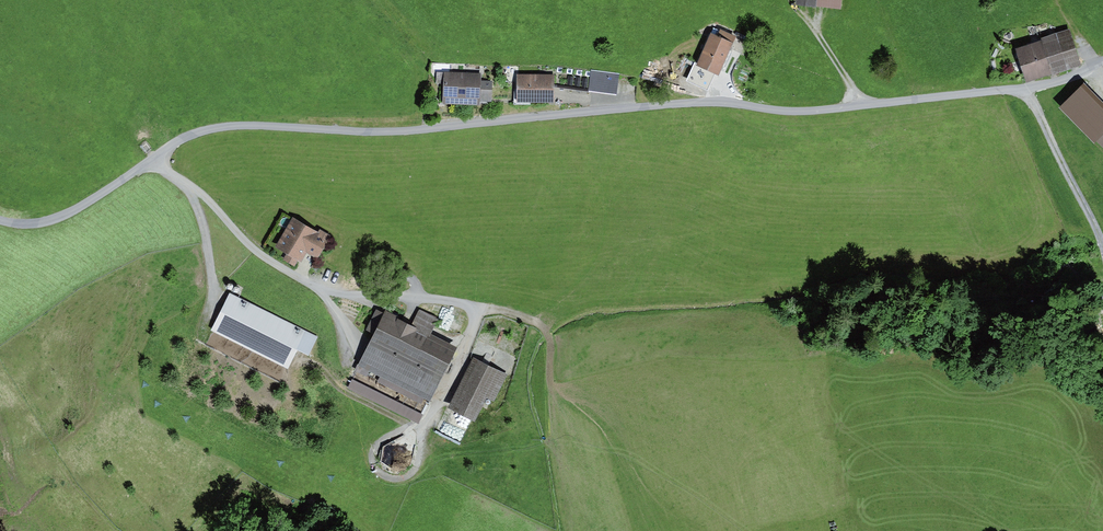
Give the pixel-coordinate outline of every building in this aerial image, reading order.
[(796,4),(843,10),(844,0),(797,0),(796,4)] [(1070,33),(1013,48),(1022,81),(1079,66),(1070,33)] [(710,34),(694,65),(716,76),(732,45),(710,34)] [(590,87),(620,92),(623,71),(593,67),(590,87)] [(479,72),(442,70),(441,103),(475,105),(475,100),(490,100),(491,83),(478,83),(479,72)] [(551,76),(513,77),(513,104),(552,103),(551,76)] [(293,218),(275,249),(297,262),(303,252),(315,259),(328,239),(293,218)] [(228,292),(209,331),(288,369),(297,349),(310,355),(319,337),(228,292)] [(384,313),(358,366),(429,401),(456,347),(429,334),(436,320),(419,312),(412,326),(384,313)] [(474,357),(448,409),(472,421),(485,395),(495,400),(508,374),(474,357)] [(388,440),(383,459),(407,465),(409,455),(404,454),(406,445),(388,440)]
